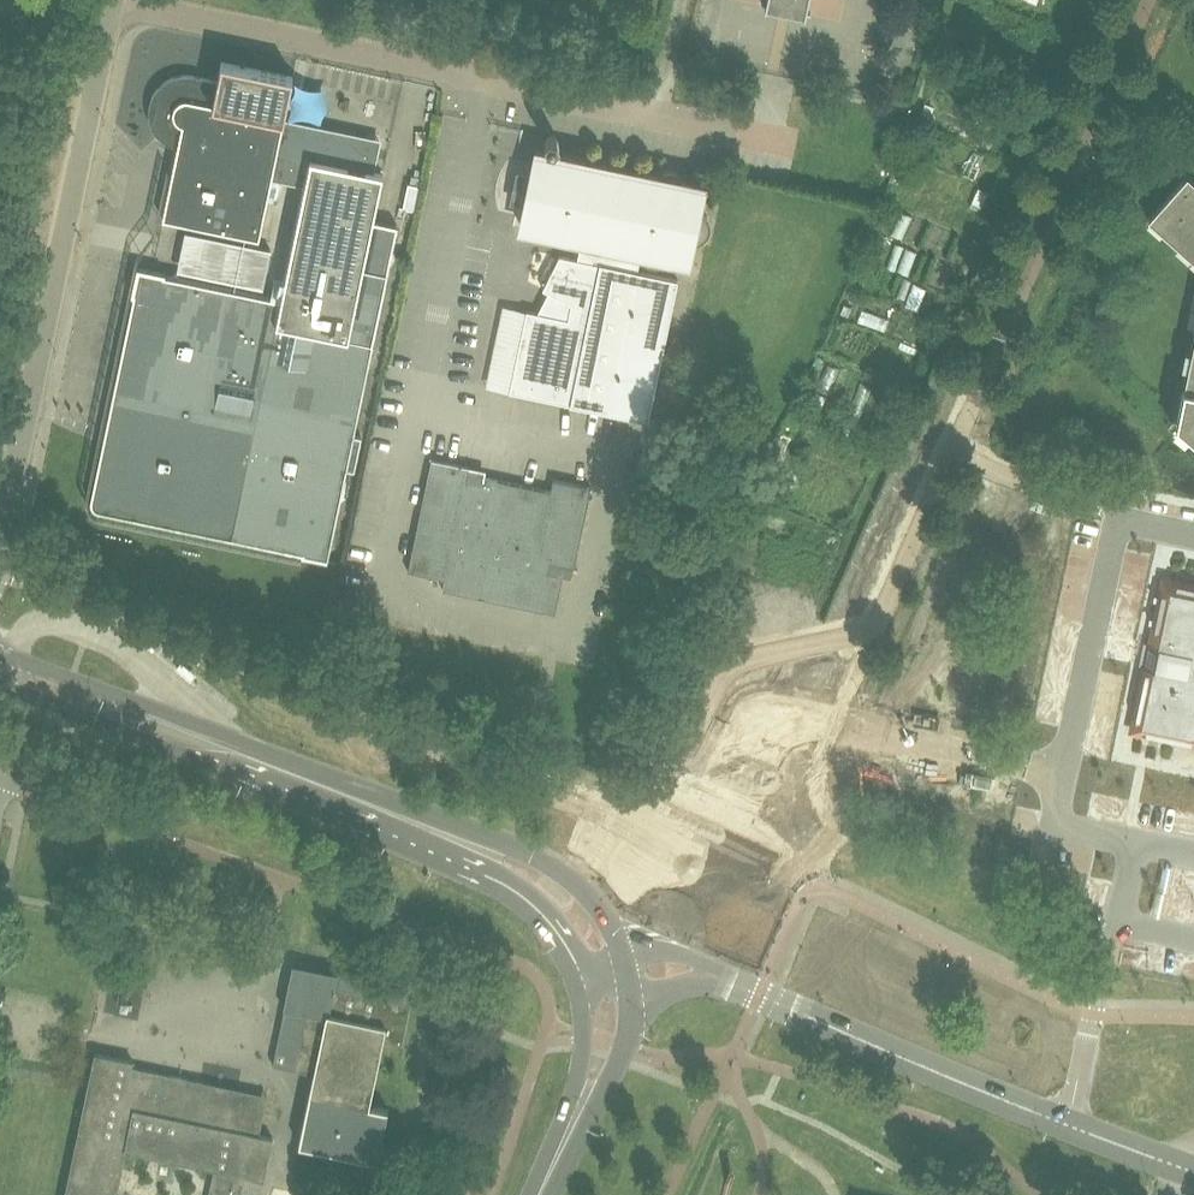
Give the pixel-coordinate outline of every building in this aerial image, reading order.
[(766,2),(762,1),(762,2),(810,13),(810,11),(806,10),(808,0),(766,0),(766,2)] [(218,80),(194,75),(182,74),(171,77),(162,84),(154,93),(150,103),(149,115),(152,126),(158,136),(167,143),(178,148),(163,219),(259,238),(272,177),(284,120),(293,76),(222,61),(218,80)] [(362,435),(354,434),(398,225),(374,220),(383,174),(373,171),(379,140),(284,120),(272,177),(305,184),(281,300),(165,275),(166,273),(138,267),(132,294),(134,295),(102,446),(91,498),(93,506),(99,510),(303,553),(302,555),(327,560),(347,468),(354,469),(362,435)] [(557,136),(550,134),(546,140),(547,148),(554,150),(559,143),(557,136)] [(538,152),(522,227),(582,240),(578,259),(560,256),(543,289),(558,296),(554,316),(527,310),(510,392),(649,421),(678,279),(638,271),(642,252),(644,253),(644,255),(645,257),(645,258),(647,261),(648,262),(650,262),(651,263),(653,263),(654,264),(656,263),(658,263),(660,262),(661,261),(662,260),(663,259),(664,257),(687,262),(691,240),(695,240),(698,239),(701,238),(703,237),(704,236),(706,234),(707,231),(708,230),(709,229),(709,227),(709,224),(709,222),(709,221),(708,218),(707,216),(706,214),(705,212),(703,211),(700,209),(698,208),(703,186),(680,182),(680,180),(680,178),(679,176),(678,175),(677,174),(676,173),(673,171),(671,171),(669,171),(667,171),(665,172),(664,173),(662,174),(661,176),(660,177),(538,152)] [(1182,181),(1153,213),(1193,250),(1193,191),(1182,181)] [(258,284),(260,272),(243,268),(240,280),(258,284)] [(1191,388),(1184,386),(1178,414),(1193,428),(1193,373),(1191,388)] [(556,613),(561,588),(563,576),(572,578),(591,486),(553,478),(551,491),(485,477),(484,484),(467,480),(470,466),(432,458),(408,571),(445,578),(443,589),(556,613)] [(1161,574),(1128,733),(1193,747),(1193,581),(1161,574)] [(383,1037),(402,1041),(410,1003),(391,999),(394,985),(294,964),(274,1064),(314,1073),(300,1143),(378,1159),(389,1108),(369,1104),(383,1037)] [(65,1194),(116,1194),(124,1160),(126,1149),(215,1168),(213,1179),(210,1194),(241,1194),(245,1175),(264,1179),(273,1137),(226,1127),(234,1088),(132,1066),(134,1060),(95,1052),(65,1194)]
